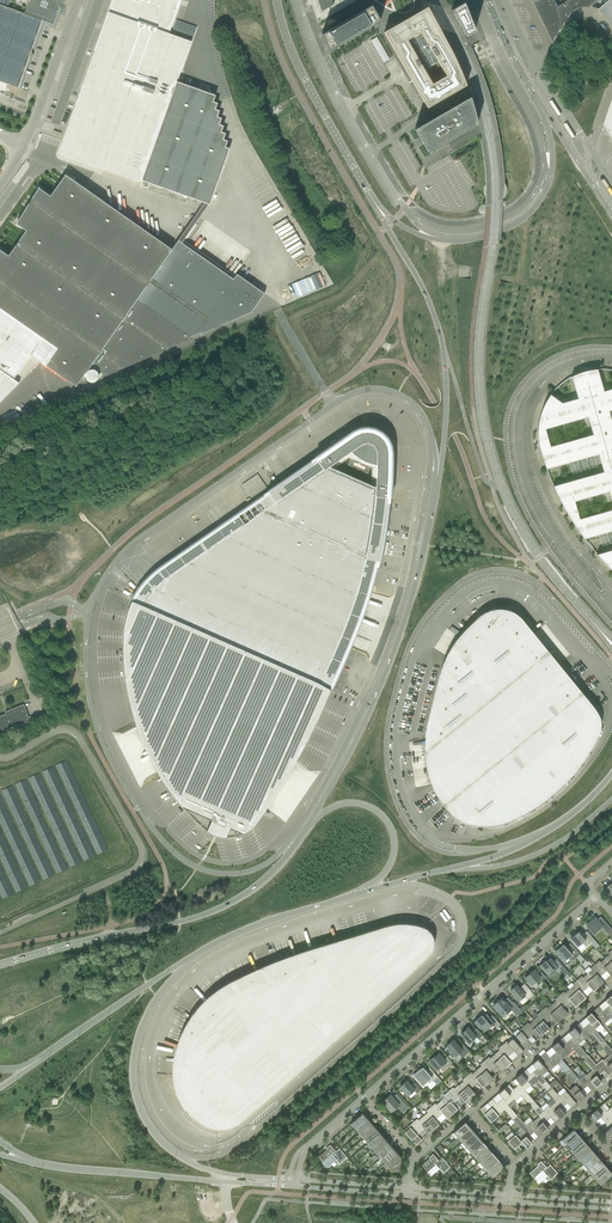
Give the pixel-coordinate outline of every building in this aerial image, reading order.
[(42,20),(54,24),(58,13),(57,13),(58,11),(57,11),(58,7),(59,7),(60,6),(62,0),(25,0),(25,1),(25,2),(25,3),(25,4),(26,4),(26,5),(26,4),(28,5),(25,13),(8,7),(10,0),(0,0),(0,81),(18,88),(29,57),(33,55),(31,51),(42,20)] [(58,153),(141,183),(142,180),(143,181),(141,186),(148,188),(150,183),(205,203),(209,204),(210,204),(212,199),(230,149),(225,147),(227,141),(223,140),(225,133),(221,132),(223,126),(219,124),(221,118),(217,117),(219,111),(215,109),(217,103),(213,102),(215,95),(177,82),(191,42),(167,33),(178,1),(178,0),(115,0),(110,13),(108,12),(95,50),(58,153)] [(318,22),(357,0),(310,0),(311,2),(313,9),(315,16),(318,22)] [(533,3),(535,7),(553,42),(568,18),(569,16),(570,15),(572,13),(573,12),(575,11),(576,10),(578,9),(580,8),(581,7),(584,7),(586,7),(588,7),(590,7),(599,0),(568,0),(558,6),(555,0),(532,0),(533,3)] [(611,23),(611,0),(610,0),(599,10),(602,12),(605,15),(611,23)] [(466,37),(475,31),(463,3),(460,5),(451,10),(466,37)] [(322,34),(329,51),(378,23),(380,21),(371,5),(322,34)] [(456,92),(466,85),(460,69),(453,53),(445,38),(430,11),(414,20),(418,26),(418,27),(421,32),(414,36),(407,40),(398,24),(384,32),(410,78),(413,76),(416,83),(414,84),(427,108),(441,100),(424,70),(438,62),(456,92)] [(371,41),(383,62),(383,63),(384,63),(389,60),(389,59),(377,38),(377,37),(376,37),(371,41)] [(423,124),(415,129),(428,152),(477,124),(475,115),(473,106),(470,97),(429,120),(431,123),(425,127),(423,124)] [(604,124),(604,126),(608,133),(611,138),(611,102),(604,124)] [(58,347),(46,365),(76,386),(85,373),(91,365),(102,373),(106,376),(189,339),(190,339),(189,337),(201,332),(201,334),(252,312),(265,293),(237,274),(235,276),(233,279),(178,240),(172,249),(66,175),(51,196),(39,188),(17,224),(26,230),(18,243),(17,243),(18,243),(9,256),(0,249),(0,307),(58,347)] [(296,250),(298,255),(310,248),(307,243),(296,250)] [(485,281),(486,273),(481,272),(481,267),(472,266),(471,280),(485,281)] [(324,271),(292,284),(297,297),(330,284),(324,271)] [(500,283),(500,274),(486,273),(485,281),(500,283)] [(22,380),(41,361),(46,365),(58,347),(0,308),(0,402),(22,380)] [(548,398),(546,401),(544,404),(543,408),(541,412),(540,415),(539,419),(538,423),(538,427),(538,431),(538,435),(538,440),(539,445),(540,449),(541,453),(542,457),(544,461),(545,465),(546,469),(547,469),(547,468),(598,454),(603,472),(554,486),(554,485),(553,486),(555,490),(557,493),(558,497),(560,501),(562,505),(565,510),(568,515),(572,521),(574,524),(577,528),(579,532),(582,535),(584,539),(585,538),(611,530),(611,509),(579,519),(574,501),(609,491),(611,502),(611,423),(609,411),(611,410),(611,389),(604,391),(597,370),(598,370),(598,369),(595,369),(590,370),(588,370),(585,371),(583,372),(581,372),(579,373),(577,374),(575,375),(573,376),(572,376),(571,376),(572,377),(578,398),(562,403),(551,395),(550,394),(548,398)] [(152,575),(146,581),(141,587),(138,591),(136,595),(133,599),(144,605),(320,682),(320,683),(331,688),(336,676),(342,664),(347,652),(349,646),(361,616),(363,610),(369,592),(369,591),(370,587),(373,578),(375,569),(378,560),(382,539),(385,518),(387,497),(388,482),(389,466),(389,451),(388,445),(385,439),(380,434),(374,431),(367,430),(361,431),(355,434),(163,566),(158,570),(152,575)] [(611,570),(611,550),(597,554),(602,560),(607,565),(611,570)] [(125,634),(124,664),(128,693),(130,704),(141,737),(153,763),(172,792),(182,806),(203,828),(207,831),(219,836),(226,837),(239,835),(243,833),(244,833),(253,826),(256,823),(278,790),(306,742),(308,738),(331,688),(320,683),(320,682),(144,605),(133,599),(130,605),(125,634)] [(430,781),(432,786),(435,791),(437,795),(440,800),(443,805),(447,810),(451,814),(456,818),(461,820),(467,823),(472,824),(478,825),(485,826),(491,825),(497,825),(503,823),(509,821),(515,818),(520,816),(526,813),(531,810),(536,807),(541,803),(546,800),(550,796),(555,792),(559,788),(564,784),(568,780),(572,775),(576,770),(580,765),(583,760),(587,755),(590,750),(593,745),(596,739),(598,734),(600,729),(600,723),(599,717),(596,711),(593,706),(533,633),(521,618),(517,614),(512,611),(511,612),(510,612),(506,611),(506,610),(502,609),(501,611),(497,610),(495,609),(490,610),(485,612),(480,615),(475,619),(472,623),(467,627),(463,631),(459,636),(455,641),(452,646),(449,651),(446,657),(443,663),(441,668),(441,670),(439,674),(429,715),(427,722),(425,732),(425,738),(425,739),(425,745),(425,751),(425,757),(426,764),(427,769),(428,775),(430,781)] [(23,704),(9,710),(10,712),(6,714),(4,714),(0,716),(0,728),(2,732),(30,721),(23,704)] [(597,920),(595,921),(593,919),(586,925),(593,933),(598,928),(600,930),(603,927),(604,928),(604,929),(608,934),(611,935),(611,929),(601,916),(597,920)] [(172,1069),(172,1075),(172,1079),(173,1081),(174,1087),(176,1093),(178,1099),(181,1104),(185,1109),(188,1113),(193,1117),(197,1121),(202,1124),(208,1127),(215,1128),(224,1128),(232,1126),(238,1123),(243,1119),(361,1017),(428,955),(432,950),(434,945),(434,939),(433,936),(431,933),(429,930),(427,928),(423,927),(415,924),(407,923),(401,923),(393,924),(386,925),(326,943),(308,949),(294,954),(279,959),(264,965),(258,968),(250,972),(241,975),(233,980),(229,982),(222,986),(218,988),(212,993),(207,997),(203,1001),(200,1004),(197,1007),(193,1013),(189,1018),(186,1023),(183,1030),(180,1037),(177,1043),(175,1049),(174,1056),(173,1062),(172,1069)] [(578,931),(578,932),(576,933),(576,932),(571,936),(572,937),(570,938),(578,947),(582,943),(582,944),(584,942),(587,945),(590,942),(591,943),(594,940),(587,931),(583,934),(580,931),(579,932),(578,931)] [(562,946),(555,951),(559,956),(561,959),(562,958),(564,961),(567,965),(572,961),(580,954),(570,943),(566,947),(565,946),(563,947),(562,946)] [(546,960),(539,965),(547,974),(553,969),(554,970),(556,968),(560,972),(561,971),(565,968),(556,958),(553,961),(550,957),(546,961),(546,960)] [(595,964),(603,974),(607,971),(611,975),(611,974),(611,966),(605,958),(601,962),(599,960),(595,964)] [(592,970),(587,974),(598,986),(604,982),(599,977),(603,974),(595,964),(590,968),(592,970)] [(525,978),(531,985),(540,978),(543,981),(546,978),(541,972),(538,975),(534,970),(525,978)] [(581,976),(577,980),(585,989),(589,986),(593,991),(598,986),(587,974),(583,977),(581,976)] [(574,985),(569,989),(580,1002),(586,997),(581,992),(585,989),(577,980),(572,984),(574,985)] [(516,997),(519,1000),(524,996),(527,1000),(534,994),(533,993),(531,991),(524,983),(524,984),(525,984),(520,989),(517,986),(516,985),(512,988),(513,988),(510,990),(513,994),(513,995),(515,998),(516,997)] [(563,991),(559,995),(567,1005),(571,1002),(575,1006),(580,1002),(569,989),(565,993),(563,991)] [(556,1001),(551,1005),(563,1017),(568,1013),(564,1008),(567,1005),(559,995),(554,999),(556,1001)] [(498,1001),(493,1006),(502,1016),(503,1016),(505,1018),(509,1015),(507,1013),(511,1009),(515,1014),(514,1015),(517,1018),(519,1016),(523,1013),(520,1009),(514,1002),(513,1003),(508,997),(504,1000),(502,998),(502,997),(502,998),(498,1001)] [(546,1007),(541,1011),(549,1020),(553,1017),(557,1022),(563,1017),(551,1005),(547,1008),(546,1007)] [(611,1009),(609,1011),(606,1008),(603,1011),(598,1006),(594,1010),(604,1023),(611,1018),(611,1019),(611,1010),(611,1009)] [(538,1016),(534,1020),(545,1033),(550,1028),(546,1023),(549,1020),(541,1011),(536,1015),(538,1016)] [(590,1022),(587,1025),(589,1028),(592,1026),(595,1029),(601,1024),(591,1013),(586,1017),(590,1022)] [(500,1024),(494,1016),(490,1019),(486,1014),(483,1017),(481,1015),(474,1022),(481,1029),(482,1028),(485,1030),(490,1026),(491,1027),(493,1024),(496,1027),(500,1024)] [(528,1022),(523,1026),(532,1036),(535,1033),(539,1038),(545,1033),(534,1020),(529,1024),(528,1022)] [(579,1023),(574,1027),(585,1040),(591,1035),(599,1045),(604,1040),(603,1039),(598,1032),(595,1029),(592,1026),(589,1028),(587,1025),(583,1028),(579,1023)] [(604,1027),(601,1024),(595,1029),(598,1032),(604,1027)] [(532,1036),(523,1026),(519,1030),(520,1032),(515,1036),(526,1049),(532,1044),(528,1039),(532,1036)] [(465,1040),(469,1045),(474,1041),(473,1040),(476,1037),(478,1039),(482,1036),(483,1036),(477,1029),(473,1032),(468,1027),(466,1029),(465,1028),(462,1031),(463,1032),(461,1034),(466,1039),(465,1040)] [(573,1037),(570,1040),(573,1042),(575,1040),(578,1044),(584,1039),(585,1040),(574,1027),(569,1032),(573,1037)] [(507,1041),(502,1045),(510,1054),(514,1051),(518,1056),(524,1051),(513,1038),(508,1042),(507,1041)] [(562,1038),(557,1042),(568,1055),(574,1049),(583,1059),(588,1055),(581,1047),(578,1044),(575,1040),(573,1042),(570,1040),(566,1043),(562,1038)] [(584,1039),(578,1044),(581,1047),(587,1042),(585,1040),(584,1039)] [(461,1056),(462,1057),(466,1054),(469,1051),(463,1044),(460,1047),(454,1040),(446,1046),(455,1056),(458,1053),(461,1056)] [(608,1044),(605,1041),(604,1040),(599,1045),(609,1055),(611,1059),(611,1049),(608,1044)] [(556,1051),(553,1054),(556,1057),(558,1055),(561,1058),(562,1060),(568,1055),(557,1042),(552,1046),(556,1051)] [(499,1050),(494,1054),(506,1067),(511,1062),(507,1057),(510,1054),(502,1045),(497,1049),(499,1050)] [(557,1064),(566,1074),(571,1069),(569,1068),(562,1060),(561,1058),(558,1055),(556,1057),(553,1054),(550,1057),(545,1052),(540,1057),(551,1069),(557,1064)] [(440,1067),(443,1071),(452,1063),(447,1057),(444,1059),(439,1054),(436,1057),(435,1056),(428,1062),(436,1070),(440,1067)] [(489,1056),(484,1060),(492,1070),(496,1067),(500,1072),(506,1067),(494,1054),(490,1058),(489,1056)] [(600,1074),(604,1071),(608,1076),(611,1073),(611,1071),(602,1059),(596,1064),(588,1055),(583,1059),(592,1070),(595,1073),(598,1071),(600,1074)] [(611,1071),(611,1059),(609,1055),(603,1060),(602,1059),(611,1071)] [(541,1076),(542,1075),(548,1070),(538,1059),(532,1064),(537,1069),(534,1071),(536,1074),(538,1072),(541,1076)] [(481,1066),(477,1070),(488,1082),(493,1078),(489,1073),(492,1070),(484,1060),(480,1064),(481,1066)] [(421,1084),(422,1086),(431,1079),(432,1081),(433,1080),(437,1077),(430,1068),(426,1071),(425,1069),(421,1069),(420,1069),(413,1075),(421,1084)] [(551,1086),(549,1084),(542,1075),(541,1076),(538,1072),(536,1074),(534,1071),(530,1074),(526,1069),(521,1074),(532,1086),(538,1081),(546,1091),(551,1086)] [(566,1074),(575,1085),(575,1084),(579,1088),(581,1086),(583,1089),(587,1086),(591,1091),(596,1086),(585,1074),(579,1079),(572,1070),(571,1069),(566,1074)] [(471,1072),(466,1076),(475,1085),(478,1082),(482,1087),(488,1082),(477,1070),(472,1073),(471,1072)] [(585,1074),(596,1086),(601,1082),(597,1077),(600,1074),(598,1071),(595,1073),(592,1070),(586,1075),(585,1074)] [(520,1083),(517,1086),(519,1089),(522,1087),(525,1090),(531,1085),(532,1086),(521,1074),(516,1078),(520,1083)] [(463,1081),(459,1085),(470,1098),(475,1093),(471,1088),(475,1085),(466,1076),(462,1080),(463,1081)] [(555,1079),(549,1084),(551,1086),(552,1088),(556,1084),(558,1082),(555,1079)] [(400,1086),(408,1096),(414,1090),(417,1094),(421,1090),(414,1083),(411,1085),(407,1080),(400,1086)] [(504,1088),(515,1101),(521,1096),(529,1105),(534,1101),(525,1090),(522,1087),(519,1089),(517,1086),(513,1089),(509,1084),(504,1088)] [(575,1084),(575,1085),(569,1090),(579,1101),(585,1096),(580,1092),(583,1089),(581,1086),(579,1088),(575,1084)] [(449,1091),(448,1091),(457,1101),(460,1098),(465,1103),(470,1098),(459,1085),(454,1089),(453,1087),(449,1091)] [(551,1086),(546,1091),(556,1102),(559,1105),(561,1103),(564,1106),(567,1103),(571,1107),(572,1108),(576,1103),(566,1091),(560,1096),(552,1088),(551,1086)] [(508,1105),(514,1100),(515,1101),(504,1088),(499,1093),(503,1098),(500,1100),(502,1103),(505,1101),(508,1105)] [(445,1097),(441,1101),(452,1113),(457,1109),(453,1104),(457,1101),(448,1091),(448,1092),(444,1095),(445,1097)] [(397,1106),(403,1112),(408,1108),(396,1094),(393,1097),(390,1095),(382,1102),(391,1112),(397,1106)] [(504,1110),(512,1120),(518,1116),(516,1114),(508,1105),(505,1101),(502,1103),(500,1100),(496,1103),(492,1099),(487,1103),(492,1108),(498,1115),(504,1110)] [(435,1103),(430,1107),(439,1116),(442,1113),(447,1118),(452,1113),(441,1101),(436,1104),(435,1103)] [(544,1118),(547,1120),(551,1117),(555,1122),(560,1118),(549,1106),(543,1111),(534,1101),(529,1105),(539,1116),(542,1120),(544,1118)] [(549,1106),(560,1118),(565,1114),(561,1109),(564,1106),(561,1103),(559,1105),(556,1102),(550,1107),(549,1105),(549,1106)] [(492,1108),(487,1103),(484,1106),(488,1111),(492,1108)] [(600,1116),(602,1119),(605,1117),(603,1114),(607,1111),(606,1111),(601,1105),(603,1104),(590,1115),(595,1120),(600,1116)] [(484,1106),(480,1109),(484,1114),(491,1122),(498,1116),(498,1115),(492,1108),(488,1111),(484,1106)] [(605,1132),(611,1126),(611,1106),(609,1109),(606,1111),(607,1111),(603,1114),(605,1117),(602,1119),(605,1123),(600,1127),(605,1132)] [(427,1112),(423,1116),(434,1129),(439,1124),(435,1119),(439,1116),(430,1107),(426,1111),(427,1112)] [(348,1125),(353,1130),(367,1118),(363,1112),(348,1125)] [(421,1132),(425,1129),(429,1134),(434,1129),(423,1116),(419,1120),(417,1118),(413,1122),(421,1132)] [(512,1120),(522,1131),(525,1134),(528,1132),(530,1135),(534,1132),(538,1137),(543,1133),(532,1120),(526,1125),(518,1116),(512,1120)] [(532,1120),(543,1133),(548,1128),(544,1123),(547,1120),(544,1118),(542,1120),(539,1116),(533,1121),(532,1120)] [(353,1130),(357,1135),(371,1123),(367,1118),(353,1130)] [(451,1134),(456,1139),(470,1127),(465,1121),(451,1134)] [(405,1132),(416,1145),(421,1140),(422,1140),(421,1139),(417,1135),(421,1132),(413,1122),(408,1126),(410,1128),(405,1132)] [(357,1135),(362,1140),(376,1127),(371,1123),(357,1135)] [(362,1140),(366,1145),(380,1132),(376,1127),(362,1140)] [(456,1139),(460,1144),(474,1132),(470,1127),(456,1139)] [(559,1141),(564,1146),(578,1134),(573,1129),(559,1141)] [(522,1131),(516,1136),(526,1147),(531,1143),(527,1138),(530,1135),(528,1132),(525,1134),(522,1131)] [(366,1145),(370,1150),(384,1137),(380,1132),(366,1145)] [(460,1144),(464,1149),(478,1137),(474,1132),(460,1144)] [(564,1146),(568,1151),(582,1139),(578,1134),(564,1146)] [(515,1135),(508,1141),(514,1149),(519,1154),(522,1151),(518,1146),(519,1145),(522,1143),(522,1142),(516,1136),(515,1135)] [(370,1150),(374,1155),(389,1142),(384,1137),(370,1150)] [(464,1149),(469,1154),(483,1141),(478,1137),(464,1149)] [(568,1151),(572,1156),(587,1144),(582,1139),(568,1151)] [(469,1154),(473,1159),(487,1146),(483,1141),(469,1154)] [(374,1155),(379,1160),(393,1147),(389,1142),(374,1155)] [(572,1156),(577,1161),(591,1149),(587,1144),(572,1156)] [(324,1163),(327,1167),(336,1159),(339,1164),(344,1160),(343,1160),(346,1157),(347,1157),(339,1148),(336,1151),(330,1145),(326,1148),(328,1150),(319,1157),(319,1156),(318,1157),(324,1163)] [(473,1159),(477,1164),(491,1151),(487,1146),(473,1159)] [(379,1160),(383,1165),(397,1152),(393,1147),(379,1160)] [(577,1161),(581,1166),(595,1154),(591,1149),(577,1161)] [(477,1164),(482,1169),(496,1156),(491,1151),(477,1164)] [(397,1152),(383,1165),(388,1170),(402,1158),(397,1152)] [(422,1166),(421,1165),(427,1172),(430,1175),(438,1168),(443,1174),(447,1170),(450,1167),(451,1168),(451,1167),(442,1157),(441,1157),(442,1157),(439,1160),(433,1153),(429,1157),(430,1159),(422,1166)] [(581,1166),(585,1171),(600,1159),(595,1154),(581,1166)] [(482,1169),(486,1174),(500,1161),(496,1156),(482,1169)] [(585,1171),(590,1176),(604,1164),(600,1159),(585,1171)] [(500,1161),(486,1174),(490,1179),(504,1167),(500,1161)] [(529,1173),(535,1179),(538,1183),(546,1176),(550,1180),(554,1176),(557,1173),(558,1174),(558,1173),(550,1164),(549,1164),(550,1165),(547,1167),(541,1161),(537,1164),(538,1166),(530,1174),(529,1173)] [(590,1176),(594,1181),(608,1169),(604,1164),(590,1176)] [(594,1181),(599,1186),(611,1174),(611,1173),(608,1169),(594,1181)]
